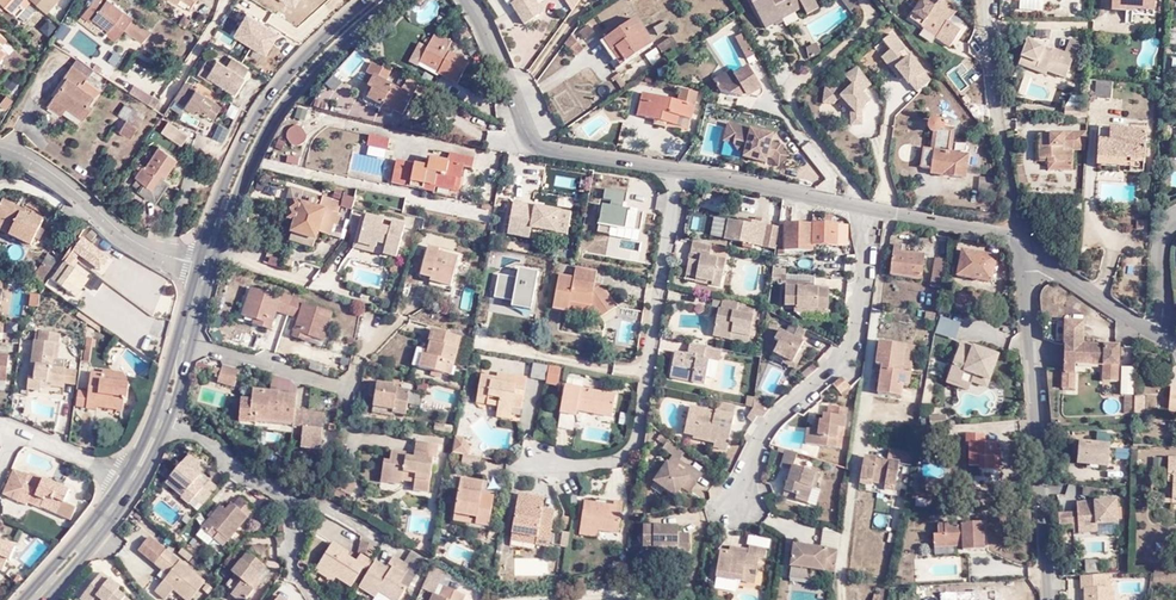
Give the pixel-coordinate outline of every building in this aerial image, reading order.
[(10,5),(5,0),(2,0),(0,2),(13,15),(26,0),(14,0),(10,5)] [(42,9),(50,0),(32,0),(42,9)] [(103,31),(114,39),(124,26),(139,40),(149,29),(111,0),(93,0),(84,11),(106,28),(103,31)] [(506,2),(519,22),(538,11),(532,0),(510,0),(506,2)] [(772,23),(802,7),(807,15),(819,7),(815,0),(747,0),(759,21),(769,16),(772,23)] [(855,0),(841,0),(850,14),(860,6),(855,0)] [(1038,0),(1018,0),(1017,5),(1017,15),(1038,15),(1038,0)] [(1128,14),(1129,0),(1110,0),(1110,14),(1128,14)] [(1128,14),(1132,15),(1132,12),(1152,13),(1152,0),(1129,0),(1128,14)] [(948,26),(959,15),(945,1),(936,11),(923,3),(914,17),(926,24),(927,22),(944,34),(937,42),(951,50),(962,36),(948,26)] [(265,51),(280,28),(246,7),(232,31),(265,51)] [(99,36),(103,31),(106,28),(84,11),(78,19),(99,36)] [(49,35),(57,25),(47,16),(39,27),(49,35)] [(763,28),(772,23),(769,16),(759,21),(763,28)] [(926,24),(914,17),(911,22),(922,29),(926,24)] [(71,26),(61,20),(54,32),(62,38),(71,26)] [(651,49),(633,22),(599,43),(606,55),(612,51),(615,57),(606,63),(611,73),(651,49)] [(592,34),(587,27),(578,34),(583,41),(592,34)] [(455,79),(468,58),(446,47),(452,38),(435,29),(421,54),(438,63),(435,69),(455,79)] [(874,49),(899,80),(904,76),(917,92),(933,79),(895,32),(874,49)] [(581,52),(568,34),(561,44),(572,58),(581,52)] [(753,55),(742,34),(735,38),(746,60),(753,55)] [(666,56),(679,45),(671,35),(658,46),(666,56)] [(1077,44),(1068,40),(1061,55),(1026,40),(1017,61),(1063,79),(1077,44)] [(654,65),(665,56),(656,46),(646,55),(654,65)] [(822,55),(816,46),(807,52),(811,62),(822,55)] [(224,64),(241,75),(245,68),(229,57),(224,64)] [(242,75),(241,75),(224,64),(214,58),(211,64),(204,59),(190,82),(204,91),(212,80),(231,93),(242,75)] [(99,71),(103,67),(97,61),(92,66),(99,71)] [(405,111),(416,92),(405,85),(403,89),(386,80),(390,71),(373,61),(368,69),(376,74),(369,84),(376,87),(370,97),(384,106),(388,101),(405,111)] [(89,101),(102,86),(72,64),(63,75),(65,76),(51,95),(52,96),(47,103),(60,113),(66,105),(82,118),(91,104),(89,101)] [(734,76),(716,86),(721,94),(742,100),(746,97),(752,99),(760,99),(763,96),(763,92),(748,68),(734,76)] [(862,121),(869,72),(845,68),(842,88),(825,85),(821,115),(862,121)] [(95,74),(104,80),(105,78),(97,71),(95,74)] [(11,88),(19,81),(10,72),(2,79),(11,88)] [(732,72),(731,73),(714,83),(716,86),(734,76),(732,72)] [(326,84),(337,91),(343,81),(332,73),(326,84)] [(1018,93),(1049,104),(1056,85),(1025,73),(1018,93)] [(102,82),(104,80),(95,74),(94,75),(102,82)] [(610,79),(617,91),(623,87),(617,75),(610,79)] [(219,105),(183,80),(173,96),(191,109),(194,105),(210,117),(219,105)] [(1110,82),(1094,81),(1093,98),(1109,99),(1110,82)] [(129,90),(153,106),(159,97),(153,93),(152,94),(134,82),(129,90)] [(698,95),(681,91),(678,103),(644,94),(638,117),(676,125),(680,116),(693,119),(698,95)] [(8,99),(2,93),(0,95),(0,107),(1,108),(8,99)] [(1071,94),(1065,106),(1080,106),(1081,95),(1071,94)] [(119,149),(144,114),(133,105),(132,106),(126,101),(117,111),(126,119),(119,128),(116,127),(108,138),(110,140),(110,142),(114,145),(115,145),(119,149)] [(231,118),(236,106),(228,102),(223,113),(231,118)] [(306,120),(308,109),(299,106),(296,117),(306,120)] [(1080,106),(1065,106),(1064,106),(1064,113),(1081,114),(1080,106)] [(965,177),(967,155),(946,151),(948,128),(940,126),(937,120),(931,119),(928,122),(925,127),(928,130),(932,132),(930,148),(924,146),(921,165),(931,166),(930,172),(965,177)] [(212,135),(224,139),(229,125),(217,120),(212,135)] [(180,145),(187,135),(167,122),(160,132),(180,145)] [(768,143),(770,135),(725,124),(721,141),(731,144),(736,152),(742,154),(741,158),(763,163),(765,157),(770,158),(776,166),(787,157),(778,145),(768,143)] [(306,140),(306,138),(306,136),(305,133),(303,130),(301,129),(299,128),(296,128),(293,128),(290,130),(288,132),(287,135),(286,140),(287,142),(289,145),(291,147),(293,147),(294,148),(296,148),(299,148),(302,146),(305,144),(306,140)] [(1095,156),(1118,157),(1120,131),(1097,129),(1095,156)] [(1071,149),(1082,149),(1083,132),(1059,130),(1059,132),(1038,130),(1036,159),(1041,160),(1042,168),(1068,170),(1071,149)] [(1129,157),(1128,169),(1127,174),(1140,175),(1144,133),(1120,131),(1118,157),(1129,157)] [(389,141),(368,136),(366,146),(387,150),(389,141)] [(165,176),(176,159),(158,146),(143,168),(140,166),(133,175),(139,181),(134,189),(153,203),(166,185),(158,179),(162,173),(165,176)] [(472,169),(474,158),(449,154),(447,162),(429,158),(427,167),(394,161),(389,183),(432,192),(433,188),(454,191),(457,181),(460,181),(463,167),(472,169)] [(1094,168),(1117,168),(1118,157),(1095,156),(1094,168)] [(1118,157),(1117,168),(1128,169),(1129,157),(1118,157)] [(1067,178),(1068,170),(1042,168),(1042,177),(1067,178)] [(627,205),(628,190),(604,187),(600,233),(611,234),(612,227),(638,229),(640,206),(627,205)] [(552,204),(554,195),(535,192),(533,202),(552,205),(552,204)] [(344,200),(354,203),(355,197),(345,194),(344,200)] [(579,200),(554,195),(552,204),(577,208),(579,200)] [(19,240),(31,214),(19,209),(20,205),(5,199),(3,203),(0,202),(0,231),(19,240)] [(321,223),(331,225),(340,227),(341,217),(339,217),(341,203),(325,199),(322,205),(310,201),(309,208),(293,204),(289,222),(297,223),(294,236),(317,242),(318,235),(321,223)] [(567,237),(570,215),(511,205),(510,214),(506,213),(503,226),(508,227),(507,235),(528,239),(530,231),(567,237)] [(388,248),(386,257),(397,260),(406,227),(394,224),(392,231),(383,229),(385,222),(367,217),(364,231),(360,244),(377,249),(378,245),(388,248)] [(765,244),(769,224),(746,219),(745,223),(731,220),(727,237),(765,244)] [(329,236),(331,225),(321,223),(318,235),(329,236)] [(842,247),(843,229),(834,230),(833,226),(785,226),(785,253),(811,254),(811,247),(842,247)] [(385,259),(386,257),(388,248),(378,245),(377,249),(360,244),(364,231),(359,229),(354,250),(365,254),(385,259)] [(99,249),(80,233),(75,242),(71,239),(64,249),(70,253),(73,255),(77,249),(91,261),(99,249)] [(317,242),(294,236),(293,244),(315,250),(317,242)] [(712,259),(713,247),(696,244),(694,254),(700,256),(699,262),(692,262),(689,276),(700,278),(699,281),(714,284),(713,287),(723,289),(727,263),(712,259)] [(26,262),(39,271),(50,254),(38,245),(26,262)] [(902,248),(893,246),(889,277),(922,282),(924,257),(901,254),(902,248)] [(435,280),(454,287),(462,260),(443,255),(445,251),(432,248),(424,275),(436,278),(435,280)] [(68,256),(70,253),(64,249),(57,259),(67,266),(72,259),(68,256)] [(105,254),(99,249),(91,261),(97,265),(105,254)] [(997,260),(961,252),(956,278),(993,286),(997,260)] [(270,254),(267,262),(282,268),(285,259),(270,254)] [(382,271),(385,259),(365,254),(363,265),(382,271)] [(55,281),(67,266),(57,259),(45,276),(46,276),(55,281)] [(942,289),(947,262),(936,260),(931,288),(942,289)] [(531,319),(540,269),(520,265),(519,276),(496,272),(490,312),(531,319)] [(64,290),(77,273),(67,266),(55,281),(56,282),(64,290)] [(598,306),(606,319),(617,311),(602,289),(597,288),(599,276),(578,271),(576,283),(560,278),(554,311),(570,315),(571,305),(591,310),(598,306)] [(68,295),(69,296),(82,276),(77,273),(64,290),(68,295)] [(452,293),(454,287),(435,280),(433,287),(452,293)] [(788,292),(817,292),(817,281),(788,280),(788,292)] [(463,308),(471,309),(475,290),(468,289),(463,308)] [(289,314),(294,297),(283,294),(281,298),(252,291),(246,318),(261,323),(260,327),(273,331),(278,312),(289,314)] [(817,292),(788,292),(788,310),(799,310),(799,313),(829,314),(830,292),(817,292)] [(27,293),(27,306),(40,307),(41,294),(27,293)] [(306,300),(294,297),(289,314),(302,317),(297,337),(309,341),(311,335),(326,340),(334,311),(305,304),(306,300)] [(741,304),(725,301),(721,314),(719,313),(718,321),(719,322),(719,327),(717,326),(715,336),(733,340),(735,336),(752,339),(756,320),(739,316),(741,304)] [(600,323),(606,319),(598,306),(591,310),(600,323)] [(71,312),(92,329),(96,324),(73,308),(71,311),(71,312)] [(69,314),(92,329),(71,312),(71,311),(69,314)] [(474,313),(466,312),(464,325),(471,327),(474,313)] [(941,315),(936,332),(956,339),(962,321),(941,315)] [(632,339),(632,320),(621,320),(621,339),(632,339)] [(1060,374),(1070,374),(1070,366),(1100,367),(1100,384),(1114,384),(1114,349),(1080,348),(1080,325),(1063,324),(1060,374)] [(49,341),(54,341),(55,330),(35,328),(34,337),(30,337),(27,360),(31,361),(28,376),(23,375),(21,385),(35,387),(35,382),(36,377),(59,380),(62,366),(58,365),(59,357),(53,356),(48,355),(49,341)] [(801,346),(807,336),(792,328),(787,336),(782,333),(777,343),(782,346),(774,356),(785,362),(798,369),(803,360),(798,357),(805,348),(801,346)] [(418,351),(413,370),(451,380),(453,369),(451,368),(459,342),(437,335),(433,344),(429,343),(425,354),(418,351)] [(733,340),(751,344),(752,339),(735,336),(733,340)] [(968,353),(971,347),(960,343),(944,383),(958,388),(964,375),(986,384),(995,363),(982,358),(968,353)] [(85,346),(85,345),(79,344),(77,359),(84,360),(85,346)] [(984,352),(971,347),(968,353),(982,358),(984,352)] [(706,351),(691,348),(688,354),(698,357),(697,360),(690,366),(684,365),(685,357),(675,354),(670,375),(694,380),(693,384),(704,387),(710,363),(704,361),(706,351)] [(407,368),(413,370),(418,351),(412,350),(407,368)] [(896,383),(902,356),(878,351),(874,375),(880,375),(875,405),(896,408),(898,396),(904,396),(907,384),(896,383)] [(911,358),(902,356),(896,383),(907,384),(911,358)] [(31,361),(27,360),(25,360),(23,375),(28,376),(31,361)] [(798,369),(785,362),(783,366),(796,373),(798,369)] [(72,367),(62,366),(59,380),(70,382),(72,367)] [(100,368),(99,372),(98,380),(123,383),(124,377),(119,371),(100,368)] [(549,370),(533,368),(531,383),(546,386),(549,370)] [(238,388),(242,373),(224,369),(221,384),(238,388)] [(562,373),(549,370),(546,386),(546,388),(559,390),(562,373)] [(86,371),(84,391),(82,405),(82,407),(91,408),(92,400),(101,400),(100,407),(117,408),(119,395),(124,395),(126,383),(123,383),(98,380),(99,372),(86,371)] [(1070,391),(1070,374),(1060,374),(1060,391),(1070,391)] [(694,380),(670,375),(669,379),(693,384),(694,380)] [(500,416),(514,418),(514,411),(524,412),(529,384),(499,379),(498,384),(484,381),(479,405),(491,406),(491,409),(501,411),(500,416)] [(853,393),(843,383),(833,392),(843,403),(853,393)] [(392,412),(392,416),(404,419),(410,396),(395,392),(394,388),(371,384),(368,400),(375,401),(373,408),(392,412)] [(82,405),(84,391),(72,389),(70,403),(82,405)] [(610,421),(614,400),(565,391),(560,416),(577,420),(578,414),(610,421)] [(295,414),(297,400),(279,397),(280,395),(253,392),(252,403),(243,402),(243,407),(252,408),(252,421),(293,426),(295,414)] [(1166,392),(1165,417),(1174,417),(1175,405),(1175,392),(1166,392)] [(1132,416),(1132,398),(1123,398),(1123,416),(1132,417),(1132,416)] [(1141,416),(1141,398),(1132,398),(1132,416),(1141,416)] [(766,419),(776,410),(753,401),(752,405),(752,408),(754,410),(766,419)] [(717,415),(736,418),(737,409),(719,406),(717,415)] [(241,425),(293,430),(293,426),(252,421),(252,408),(243,407),(241,425)] [(391,420),(392,416),(392,412),(373,408),(372,417),(391,420)] [(765,421),(766,419),(754,410),(748,419),(755,425),(760,418),(765,421)] [(818,435),(813,435),(806,435),(805,449),(840,454),(846,412),(829,410),(828,419),(824,419),(823,425),(819,425),(818,435)] [(716,442),(730,445),(736,418),(717,415),(717,417),(689,411),(684,436),(693,438),(693,442),(715,447),(716,442)] [(293,426),(293,430),(322,434),(325,417),(295,414),(293,426)] [(948,422),(948,414),(930,414),(930,422),(948,422)] [(663,454),(671,443),(663,437),(655,448),(663,454)] [(999,475),(999,462),(992,462),(992,454),(992,448),(981,448),(981,438),(964,438),(963,448),(967,449),(966,470),(979,470),(979,475),(999,475)] [(729,453),(730,445),(716,442),(715,447),(715,450),(729,453)] [(1109,445),(1081,442),(1078,463),(1106,466),(1109,445)] [(677,463),(685,452),(671,443),(663,454),(670,459),(671,458),(677,463)] [(384,464),(380,485),(402,488),(403,484),(404,481),(414,483),(414,486),(413,494),(428,495),(434,461),(436,462),(437,450),(417,447),(413,463),(407,462),(408,457),(392,455),(390,465),(384,464)] [(898,464),(908,466),(911,453),(887,449),(884,461),(874,460),(861,456),(856,484),(869,486),(869,484),(882,485),(881,489),(892,492),(898,464)] [(481,469),(483,457),(463,454),(462,466),(481,469)] [(179,499),(186,504),(200,487),(193,481),(201,472),(192,463),(193,461),(186,455),(168,476),(185,491),(180,498),(179,499)] [(794,472),(797,459),(785,455),(779,473),(790,476),(784,496),(796,499),(794,505),(807,510),(812,494),(815,495),(819,479),(794,472)] [(680,477),(686,470),(677,463),(671,458),(670,459),(651,485),(673,500),(679,489),(685,481),(680,477)] [(1167,461),(1165,484),(1170,484),(1170,491),(1175,492),(1175,461),(1167,461)] [(7,469),(0,487),(0,495),(13,500),(12,502),(20,505),(24,497),(28,488),(18,484),(22,476),(7,469)] [(699,479),(686,470),(680,477),(685,481),(679,489),(688,495),(699,479)] [(345,489),(351,493),(355,496),(361,486),(342,475),(336,485),(340,488),(339,489),(341,490),(343,491),(345,489)] [(35,482),(22,476),(18,484),(28,488),(31,490),(35,482)] [(163,483),(180,498),(185,491),(168,476),(163,483)] [(37,478),(35,482),(31,490),(39,494),(37,502),(35,505),(67,518),(71,505),(59,500),(64,488),(37,478)] [(210,495),(216,487),(208,481),(202,488),(210,495)] [(474,521),(474,526),(489,529),(494,502),(481,500),(482,486),(461,482),(456,518),(474,521)] [(330,490),(337,494),(341,490),(339,489),(340,488),(336,485),(334,484),(330,490)] [(186,504),(196,512),(210,495),(202,488),(200,487),(186,504)] [(28,488),(24,497),(37,502),(39,494),(31,490),(28,488)] [(347,500),(351,493),(345,489),(343,491),(341,490),(337,494),(347,500)] [(216,533),(227,540),(251,508),(238,495),(232,504),(230,502),(222,510),(218,506),(200,528),(211,538),(216,533)] [(796,499),(784,496),(783,502),(794,505),(796,499)] [(1120,497),(1078,498),(1078,533),(1099,532),(1099,523),(1120,522),(1120,497)] [(532,506),(532,500),(521,498),(514,536),(539,541),(537,549),(549,552),(556,522),(555,515),(544,513),(545,509),(532,506)] [(546,503),(532,500),(532,506),(545,509),(546,503)] [(579,531),(597,534),(616,537),(620,505),(613,503),(611,509),(583,504),(579,531)] [(1025,513),(1014,514),(1013,534),(1025,535),(1025,513)] [(876,514),(874,526),(886,527),(888,516),(876,514)] [(1073,515),(1055,514),(1056,526),(1073,525),(1073,515)] [(455,523),(474,526),(474,521),(456,518),(455,523)] [(983,555),(979,529),(945,534),(946,542),(930,546),(933,559),(961,555),(962,559),(983,555)] [(595,541),(597,534),(579,531),(577,540),(595,541)] [(821,555),(839,557),(842,537),(825,531),(821,555)] [(675,554),(675,562),(685,562),(685,541),(675,541),(675,533),(640,532),(639,553),(675,554)] [(221,547),(227,540),(216,533),(211,538),(221,547)] [(539,541),(514,536),(513,544),(537,549),(539,541)] [(138,550),(161,568),(166,562),(172,568),(167,573),(154,590),(165,599),(174,589),(186,599),(189,599),(204,581),(148,538),(138,550)] [(750,551),(763,554),(766,544),(749,542),(750,551)] [(353,587),(365,570),(372,560),(362,555),(361,556),(357,562),(348,556),(350,553),(334,543),(319,566),(339,578),(353,587)] [(372,560),(375,562),(381,552),(363,543),(360,555),(361,556),(362,555),(372,560)] [(0,544),(0,563),(1,560),(5,562),(10,549),(0,544)] [(265,546),(251,547),(229,572),(241,581),(231,594),(238,599),(244,599),(258,583),(253,578),(263,566),(256,560),(257,558),(265,557),(265,546)] [(755,563),(762,564),(763,554),(750,551),(746,551),(745,555),(744,561),(726,558),(716,556),(712,583),(736,586),(751,589),(754,574),(755,563)] [(811,576),(837,579),(839,557),(821,555),(795,551),(792,573),(811,576)] [(744,561),(745,555),(726,552),(726,558),(744,561)] [(639,562),(675,562),(675,554),(639,553),(639,562)] [(427,562),(414,556),(407,566),(413,569),(420,573),(427,562)] [(516,558),(515,575),(548,575),(548,559),(516,558)] [(1101,571),(1100,558),(1085,559),(1086,572),(1101,571)] [(407,566),(397,559),(389,570),(379,564),(372,574),(362,589),(379,599),(381,595),(389,599),(402,599),(407,592),(401,588),(413,569),(407,566)] [(372,574),(379,564),(375,562),(372,560),(365,570),(372,574)] [(166,562),(161,568),(167,573),(172,568),(166,562)] [(760,575),(762,564),(755,563),(754,574),(760,575)] [(334,583),(339,578),(319,566),(316,572),(334,583)] [(610,569),(609,579),(622,579),(624,571),(610,569)] [(105,599),(133,599),(119,589),(122,586),(103,570),(82,597),(85,599),(94,599),(95,599),(98,595),(105,599)] [(810,587),(811,576),(792,573),(790,586),(810,587)] [(1102,575),(1079,576),(1078,589),(1084,589),(1084,599),(1110,599),(1109,588),(1103,588),(1102,575)] [(736,592),(736,586),(712,583),(712,588),(736,592)] [(467,597),(447,589),(442,598),(436,596),(435,599),(466,599),(467,597)]
